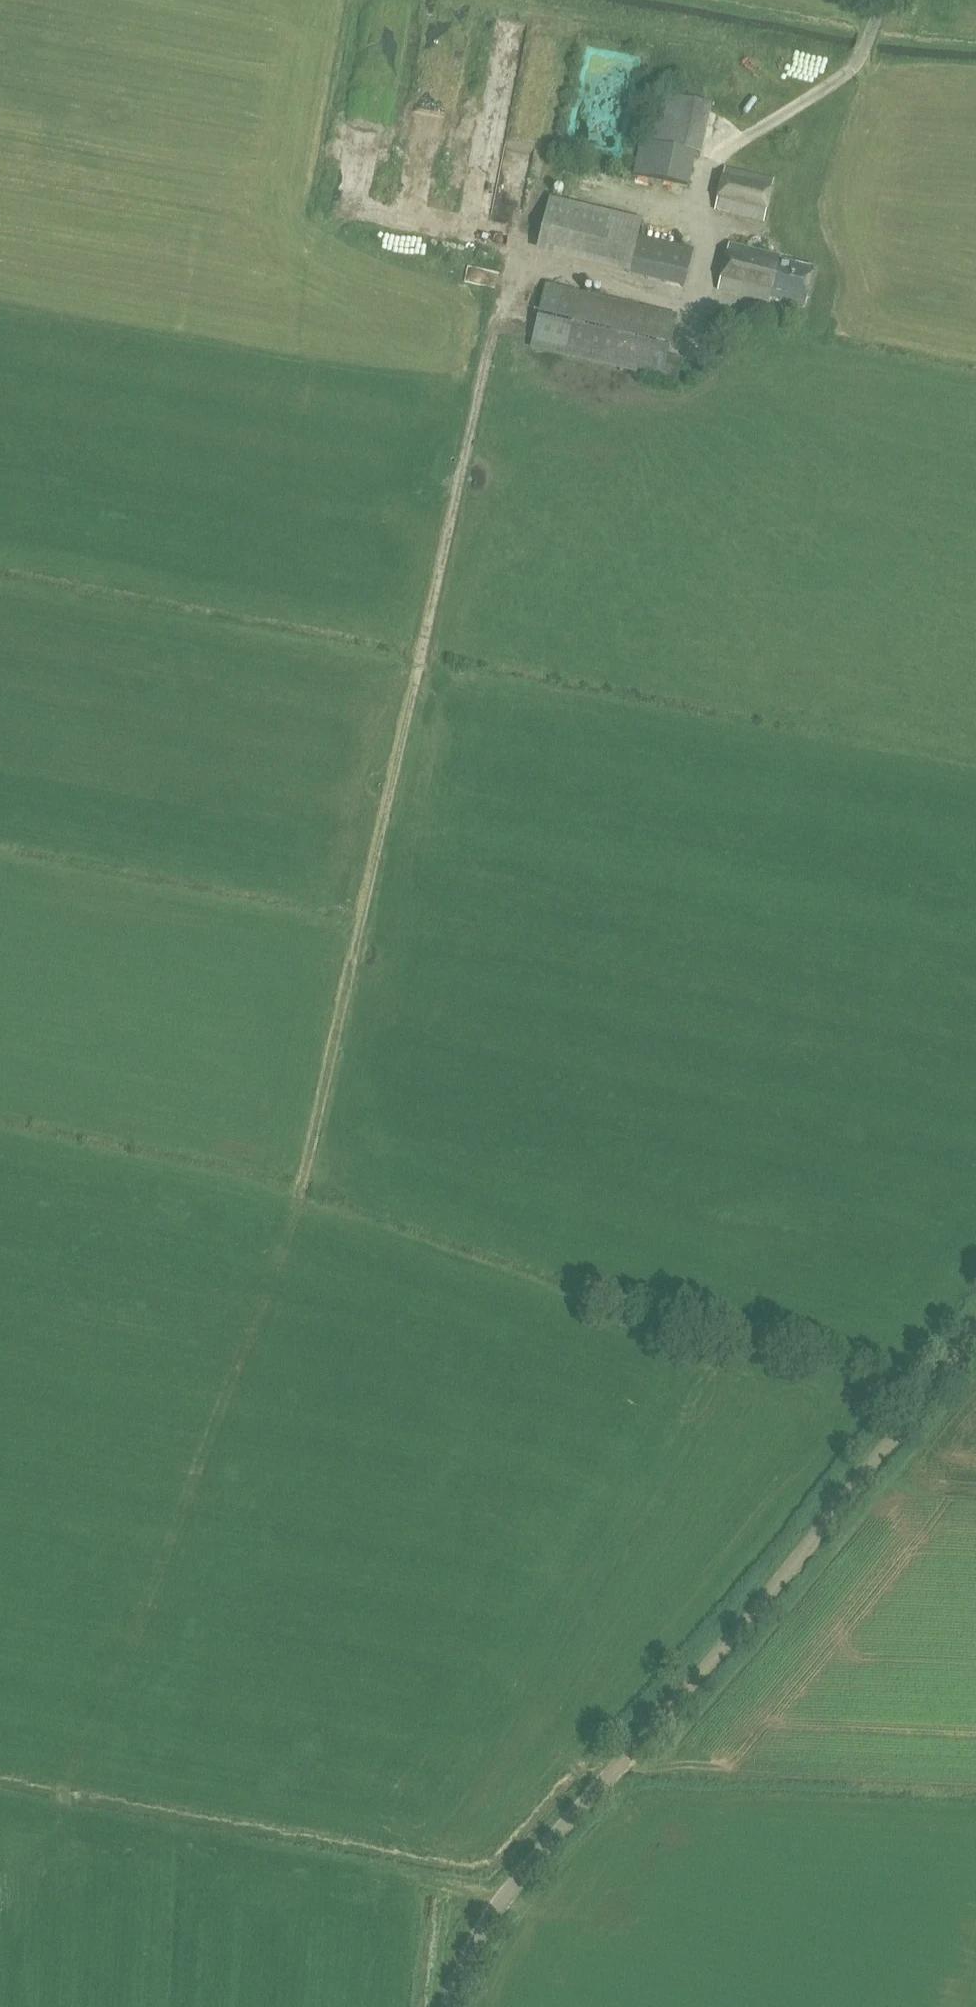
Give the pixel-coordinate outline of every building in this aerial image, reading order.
[(710,107),(652,94),(635,174),(688,185),(695,152),(701,153),(710,107)] [(715,210),(764,222),(774,180),(725,169),(715,210)] [(629,274),(684,288),(693,250),(638,237),(641,220),(549,198),(540,236),(632,258),(629,274)] [(771,299),(805,307),(814,268),(780,261),(781,257),(729,244),(718,290),(770,303),(771,299)] [(531,347),(677,382),(682,360),(667,357),(677,317),(546,286),(531,347)]
